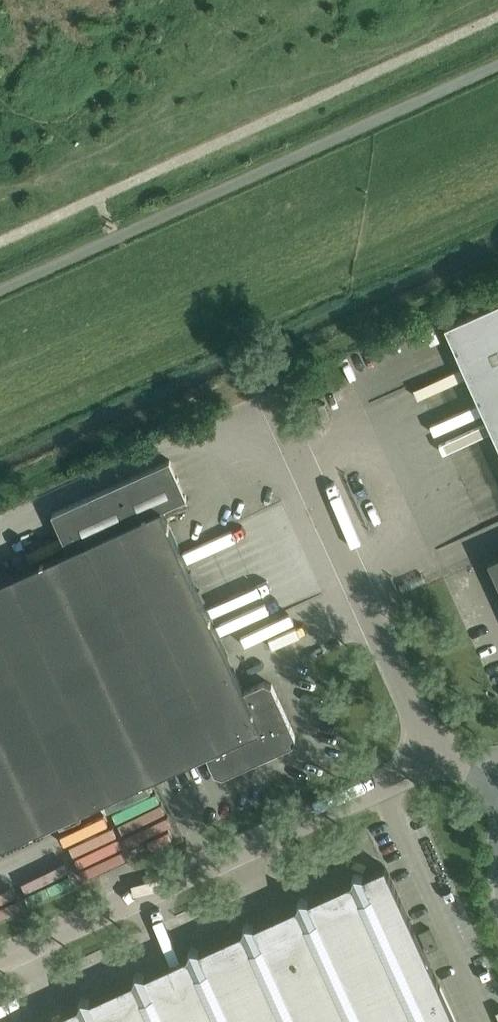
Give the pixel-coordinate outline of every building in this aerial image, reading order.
[(445,325),(462,362),(497,442),(497,301),(445,325)] [(153,777),(206,753),(215,773),(222,776),(293,744),(296,736),(272,684),(264,681),(245,690),(228,654),(221,640),(162,509),(187,497),(170,460),(52,513),(69,550),(0,581),(0,847),(153,777)] [(488,560),(497,582),(497,555),(488,560)] [(385,866),(364,876),(355,873),(351,881),(309,901),(300,898),(297,905),(297,906),(255,925),(250,924),(246,922),(242,931),(200,950),(191,947),(188,956),(166,966),(145,975),(136,972),(133,980),(90,1000),(82,997),(79,1005),(72,1009),(70,1009),(48,1019),(47,1020),(42,1021),(456,1021),(385,866)]
